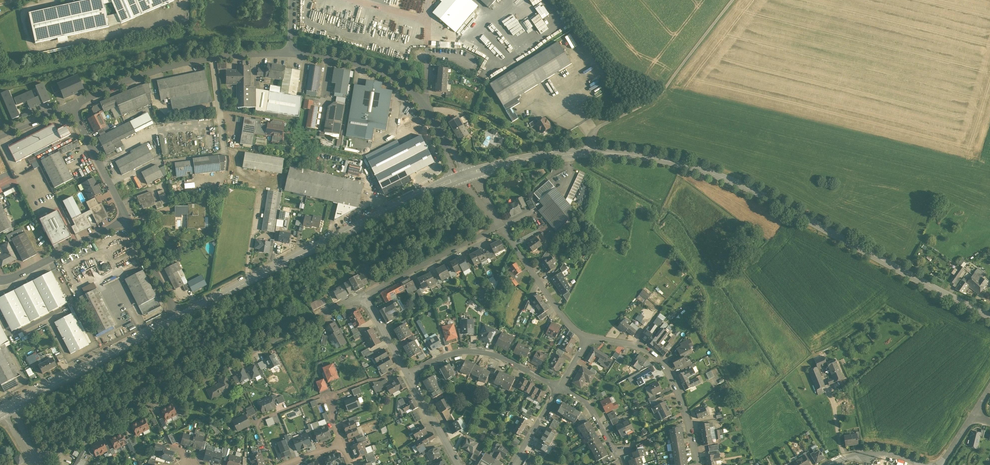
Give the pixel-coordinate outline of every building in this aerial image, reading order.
[(29,14),(35,43),(109,27),(104,4),(112,2),(111,0),(91,0),(29,14)] [(112,2),(121,24),(176,0),(111,0),(112,2)] [(442,2),(433,13),(456,32),(478,6),(471,0),(440,0),(442,2)] [(521,6),(501,19),(506,28),(519,20),(529,37),(532,35),(555,21),(550,14),(551,13),(543,0),(530,0),(537,12),(528,18),(521,6)] [(569,36),(565,38),(569,47),(574,45),(569,36)] [(558,42),(490,84),(503,106),(504,106),(520,96),(572,63),(558,42)] [(275,65),(269,64),(268,64),(267,70),(266,77),(283,80),(285,68),(285,67),(275,66),(275,65)] [(321,67),(311,65),(307,91),(317,92),(321,67)] [(247,67),(246,66),(244,66),(243,67),(237,67),(237,71),(237,84),(237,88),(249,88),(249,87),(249,67),(247,67)] [(301,71),(285,68),(283,80),(282,87),(281,93),(297,96),(301,71)] [(448,68),(439,68),(438,84),(447,85),(448,68)] [(351,71),(335,69),(332,83),(336,84),(335,93),(344,94),(347,95),(351,71)] [(204,71),(165,79),(169,99),(168,99),(169,99),(170,99),(170,98),(208,90),(204,71)] [(237,71),(228,71),(228,74),(227,76),(227,78),(228,79),(228,84),(237,84),(237,71)] [(58,84),(61,91),(64,99),(84,90),(77,76),(58,84)] [(165,79),(157,81),(161,100),(168,99),(169,99),(165,79)] [(42,83),(36,86),(37,88),(43,102),(44,104),(50,101),(42,83)] [(148,83),(142,85),(146,95),(150,93),(148,83)] [(54,94),(61,91),(58,84),(51,87),(54,94)] [(447,85),(438,84),(437,84),(436,92),(446,93),(447,85)] [(142,85),(114,97),(118,106),(122,115),(149,104),(146,95),(142,85)] [(282,87),(270,85),(269,91),(266,112),(278,114),(281,93),(282,87)] [(367,87),(355,85),(349,120),(387,126),(393,91),(381,89),(367,87)] [(249,88),(237,88),(237,108),(255,108),(256,108),(255,89),(255,87),(249,87),(249,88)] [(9,91),(8,91),(18,115),(20,114),(16,107),(27,102),(38,98),(39,97),(41,102),(43,102),(37,88),(35,88),(39,96),(34,98),(17,105),(16,106),(9,91)] [(269,91),(255,89),(256,108),(255,108),(256,110),(266,112),(269,91)] [(208,90),(170,98),(170,99),(173,110),(212,102),(210,91),(209,91),(208,90)] [(8,91),(1,93),(13,119),(19,116),(18,115),(8,91)] [(34,98),(32,91),(14,99),(17,105),(34,98)] [(297,96),(281,93),(278,114),(299,117),(303,97),(297,96)] [(515,113),(512,108),(520,103),(518,100),(520,99),(521,97),(520,96),(504,106),(503,106),(507,111),(506,111),(513,122),(519,118),(515,113)] [(118,106),(114,97),(100,102),(100,103),(103,109),(104,112),(111,109),(118,106)] [(335,103),(345,105),(346,98),(336,97),(335,103)] [(41,104),(38,98),(27,102),(30,109),(41,104)] [(314,101),(305,100),(304,108),(310,109),(307,127),(315,128),(319,107),(313,106),(314,101)] [(100,103),(93,106),(91,110),(93,113),(98,111),(103,109),(100,103)] [(345,105),(335,103),(329,107),(327,122),(342,124),(345,105)] [(118,106),(111,109),(115,119),(122,116),(122,115),(118,106)] [(98,111),(93,113),(94,116),(88,119),(95,132),(98,131),(103,128),(106,126),(98,111)] [(148,113),(130,122),(135,133),(153,124),(148,113)] [(458,117),(449,122),(455,131),(464,126),(458,117)] [(256,120),(244,118),(240,144),(252,146),(254,134),(257,120),(256,120)] [(539,122),(537,124),(542,133),(547,130),(546,129),(551,127),(545,118),(539,122)] [(261,119),(257,119),(256,120),(257,120),(254,134),(266,135),(266,134),(268,125),(260,124),(261,119)] [(537,119),(529,124),(532,127),(537,124),(539,122),(537,119)] [(387,126),(349,120),(346,137),(373,141),(374,129),(386,131),(387,126)] [(273,121),(273,122),(271,123),(271,124),(269,124),(268,125),(266,134),(272,135),(272,140),(278,141),(279,140),(283,141),(284,133),(283,133),(284,126),(283,126),(283,122),(273,121)] [(101,137),(98,138),(98,139),(104,152),(105,151),(106,154),(116,150),(116,149),(113,144),(121,140),(135,133),(130,122),(106,134),(101,137)] [(342,124),(327,122),(325,132),(339,134),(340,134),(342,124)] [(54,124),(9,147),(16,162),(52,144),(60,140),(61,139),(57,130),(54,124)] [(66,126),(57,130),(61,139),(71,135),(66,126)] [(464,126),(455,131),(460,140),(469,134),(464,126)] [(435,162),(421,136),(409,142),(416,155),(423,169),(435,162)] [(154,159),(162,155),(159,138),(155,139),(157,152),(151,155),(154,159)] [(77,140),(58,150),(59,152),(61,155),(80,145),(77,140)] [(121,140),(113,144),(116,149),(124,145),(121,140)] [(397,140),(366,156),(376,176),(416,155),(409,142),(400,146),(397,140)] [(147,146),(115,162),(122,175),(154,159),(151,155),(147,146)] [(59,152),(41,161),(55,188),(73,179),(61,155),(59,152)] [(284,159),(245,152),(242,167),(282,174),(284,159)] [(218,156),(193,159),(193,161),(195,173),(195,174),(224,171),(224,168),(225,168),(224,165),(225,165),(225,162),(226,161),(225,155),(219,156),(218,156)] [(416,155),(376,176),(383,189),(410,175),(423,169),(416,155)] [(35,156),(29,159),(34,169),(40,166),(35,156)] [(193,161),(175,163),(176,173),(181,173),(181,176),(187,175),(187,172),(190,171),(190,174),(195,173),(193,161)] [(157,165),(141,172),(148,184),(163,176),(159,169),(157,165)] [(364,183),(291,166),(285,191),(339,203),(335,221),(358,208),(364,183)] [(383,189),(382,189),(385,195),(412,181),(410,175),(383,189)] [(94,178),(82,184),(89,199),(101,193),(99,187),(100,187),(98,182),(96,183),(94,178)] [(540,201),(555,188),(550,181),(534,194),(540,201)] [(15,196),(19,194),(16,186),(3,192),(5,196),(13,192),(15,196)] [(570,205),(555,188),(540,201),(544,206),(563,227),(576,212),(570,205)] [(164,190),(158,192),(161,201),(162,204),(163,204),(168,202),(164,190)] [(269,191),(263,231),(276,233),(276,231),(277,226),(278,219),(279,210),(282,193),(269,191)] [(146,194),(142,195),(138,197),(141,204),(142,204),(144,208),(155,204),(155,203),(151,192),(146,194)] [(81,215),(72,196),(63,201),(72,219),(81,215)] [(521,198),(516,200),(516,202),(517,202),(520,208),(525,206),(521,198)] [(536,208),(532,200),(526,202),(531,210),(536,208)] [(161,201),(155,203),(155,204),(157,209),(164,207),(163,204),(162,204),(161,201)] [(516,202),(512,204),(512,205),(508,207),(512,216),(522,211),(520,208),(517,202),(516,202)] [(0,203),(0,233),(12,227),(0,203)] [(109,217),(102,203),(99,204),(93,207),(90,209),(90,211),(92,214),(97,224),(109,217)] [(175,215),(175,217),(181,217),(181,211),(188,211),(188,227),(194,227),(194,228),(195,229),(198,229),(199,228),(199,227),(204,227),(204,204),(188,204),(188,207),(175,207),(175,215)] [(563,227),(544,206),(538,211),(558,233),(563,227)] [(58,210),(39,220),(42,225),(48,236),(51,242),(53,246),(71,237),(58,210)] [(286,212),(279,210),(278,219),(284,220),(285,221),(286,212)] [(81,215),(72,219),(75,225),(79,233),(89,228),(87,224),(90,223),(87,217),(87,216),(92,214),(90,211),(89,211),(81,215)] [(563,227),(558,233),(560,235),(577,214),(576,212),(563,227)] [(175,217),(175,215),(158,215),(158,219),(161,219),(161,225),(175,225),(175,217)] [(310,219),(306,218),(306,216),(305,220),(304,225),(312,227),(312,225),(320,227),(322,218),(314,216),(313,218),(310,217),(310,219)] [(23,228),(10,235),(12,239),(25,232),(23,228)] [(25,232),(12,239),(12,240),(23,261),(36,255),(25,232)] [(291,234),(281,232),(279,241),(290,243),(291,234)] [(555,240),(550,232),(545,236),(548,240),(547,240),(551,246),(552,245),(556,240),(555,240)] [(534,240),(528,244),(533,252),(542,245),(536,237),(533,239),(534,240)] [(271,242),(257,240),(256,248),(263,249),(262,252),(269,253),(270,247),(271,242)] [(500,241),(491,246),(493,250),(490,252),(493,258),(496,257),(495,254),(505,249),(500,241)] [(8,243),(2,246),(5,253),(5,254),(0,257),(0,262),(2,266),(16,259),(8,243)] [(484,254),(482,249),(476,252),(481,263),(487,260),(484,254)] [(476,252),(470,256),(472,261),(474,265),(480,262),(481,263),(476,252)] [(546,252),(540,261),(542,263),(550,257),(547,252),(546,252)] [(463,256),(457,260),(462,269),(464,272),(470,269),(467,264),(463,256)] [(542,263),(541,264),(548,273),(555,268),(552,264),(555,262),(551,257),(550,257),(542,263)] [(963,267),(968,262),(963,257),(958,262),(963,267)] [(462,269),(457,260),(450,263),(454,269),(455,272),(455,271),(456,273),(462,269)] [(164,269),(174,264),(172,261),(163,266),(164,269)] [(103,262),(101,264),(101,266),(101,268),(102,270),(104,271),(106,271),(108,270),(110,269),(110,267),(110,265),(109,263),(107,262),(105,262),(103,262)] [(177,271),(180,278),(185,276),(178,262),(174,264),(164,269),(168,276),(177,271)] [(516,263),(509,268),(515,276),(522,271),(516,263)] [(351,265),(346,267),(348,273),(354,270),(351,265)] [(445,265),(436,270),(440,276),(442,281),(451,276),(449,272),(445,265)] [(955,274),(950,281),(954,284),(964,269),(961,266),(958,270),(955,274)] [(515,276),(509,268),(507,269),(512,277),(512,278),(515,276)] [(973,275),(964,269),(954,284),(950,281),(949,283),(957,288),(962,281),(966,284),(973,275)] [(975,273),(981,277),(984,274),(979,269),(975,273)] [(156,297),(143,270),(128,278),(141,304),(141,305),(156,297)] [(0,298),(0,308),(12,331),(67,303),(51,271),(0,298)] [(175,289),(183,285),(184,285),(184,284),(180,278),(177,271),(168,276),(175,289)] [(434,279),(431,273),(425,276),(430,286),(436,283),(434,279)] [(564,279),(565,278),(561,273),(552,279),(556,285),(556,284),(564,279)] [(973,275),(966,284),(968,285),(968,286),(979,294),(984,287),(988,281),(984,277),(981,281),(979,279),(981,277),(975,273),(973,275)] [(202,275),(188,282),(191,288),(193,292),(206,284),(202,275)] [(358,277),(351,280),(350,281),(351,281),(345,284),(345,285),(350,294),(356,291),(356,292),(357,292),(357,291),(364,288),(365,288),(364,287),(363,285),(368,283),(364,275),(359,277),(359,276),(358,276),(358,277)] [(430,286),(425,276),(418,279),(422,286),(423,288),(424,289),(430,286)] [(519,284),(515,279),(514,280),(512,278),(512,277),(509,280),(514,287),(519,284)] [(141,304),(128,278),(125,279),(138,306),(141,304)] [(387,290),(391,297),(396,294),(398,293),(406,289),(408,293),(412,291),(412,292),(417,290),(411,278),(401,283),(387,290)] [(564,279),(556,284),(560,290),(560,291),(562,295),(568,290),(570,288),(564,279)] [(957,288),(956,289),(963,293),(967,287),(968,286),(968,285),(966,284),(962,281),(957,288)] [(83,288),(86,294),(94,290),(97,295),(113,326),(116,325),(94,282),(83,288)] [(188,282),(184,284),(184,285),(183,285),(186,291),(191,288),(188,282)] [(338,291),(335,293),(338,299),(348,294),(349,295),(350,294),(345,285),(343,285),(345,288),(338,291)] [(97,295),(94,290),(86,294),(79,297),(82,303),(83,305),(84,305),(98,334),(113,326),(97,295)] [(387,290),(381,293),(387,303),(392,300),(391,297),(387,290)] [(650,295),(643,290),(636,298),(643,304),(648,298),(650,295)] [(544,303),(538,294),(531,299),(537,308),(544,303)] [(397,297),(392,300),(394,303),(398,301),(404,311),(408,308),(405,304),(404,304),(399,296),(397,297)] [(156,297),(141,305),(141,304),(138,306),(143,315),(161,306),(156,297)] [(323,297),(310,304),(313,311),(326,304),(323,297)] [(394,303),(385,308),(391,318),(395,315),(404,311),(398,301),(394,303)] [(544,303),(537,308),(541,314),(542,314),(545,312),(549,310),(544,303)] [(391,318),(385,308),(380,311),(387,323),(392,320),(391,318)] [(348,310),(342,314),(345,319),(345,318),(349,316),(351,315),(348,310)] [(351,315),(349,316),(345,318),(349,324),(352,322),(362,317),(358,311),(351,315)] [(541,314),(538,317),(540,320),(548,315),(545,312),(542,314),(541,314)] [(73,313),(54,322),(71,354),(89,344),(73,313)] [(640,315),(639,314),(635,319),(641,323),(643,320),(644,318),(640,315)] [(362,317),(352,322),(356,328),(358,327),(365,323),(362,317)] [(427,333),(420,320),(417,322),(424,335),(427,333)] [(474,334),(474,320),(461,320),(461,330),(462,330),(462,334),(474,334)] [(630,326),(623,321),(623,320),(618,327),(625,332),(625,333),(627,331),(630,326)] [(1,385),(15,378),(21,375),(20,374),(5,346),(4,344),(9,341),(0,323),(0,383),(1,385)] [(336,333),(340,331),(339,330),(335,323),(328,327),(327,329),(330,333),(335,330),(336,333)] [(91,342),(82,324),(79,326),(88,344),(91,342)] [(402,326),(395,330),(398,335),(407,330),(406,328),(407,327),(405,324),(402,326)] [(453,324),(443,327),(446,337),(447,341),(448,340),(456,338),(454,330),(455,330),(453,324)] [(649,329),(648,331),(646,330),(641,337),(648,342),(653,335),(651,334),(656,327),(653,324),(649,329)] [(496,331),(485,325),(482,330),(485,331),(483,335),(482,335),(482,336),(482,337),(481,339),(490,343),(494,335),(496,331)] [(556,328),(551,325),(547,333),(555,337),(561,327),(558,325),(556,328)] [(633,328),(630,326),(627,331),(633,336),(637,331),(636,331),(637,330),(634,327),(633,328)] [(653,335),(648,342),(653,346),(658,339),(665,331),(662,328),(662,329),(655,337),(653,335)] [(373,329),(363,334),(367,341),(377,336),(373,329)] [(409,333),(407,330),(398,335),(401,341),(408,338),(411,336),(410,332),(409,333)] [(340,331),(336,333),(329,337),(331,340),(333,339),(335,343),(338,342),(341,346),(346,343),(341,334),(340,331)] [(658,339),(653,346),(659,351),(663,346),(661,344),(669,333),(668,333),(665,331),(658,339)] [(354,335),(353,336),(355,340),(362,336),(360,332),(354,335)] [(503,333),(502,333),(500,338),(496,345),(503,348),(508,350),(514,338),(510,336),(510,337),(503,333)] [(377,336),(367,341),(371,348),(381,343),(377,336)] [(442,346),(437,336),(428,342),(429,343),(433,350),(433,351),(442,346)] [(572,338),(568,336),(567,338),(566,337),(563,341),(572,346),(573,344),(574,343),(576,341),(572,338)] [(411,343),(404,346),(408,352),(417,347),(419,346),(418,343),(418,342),(417,339),(416,340),(411,343)] [(572,346),(563,341),(561,345),(562,346),(561,348),(565,350),(569,353),(570,350),(570,349),(572,346)] [(664,346),(663,346),(659,351),(664,356),(669,351),(667,349),(671,345),(667,342),(664,346)] [(529,348),(518,343),(514,352),(526,359),(526,358),(529,352),(531,349),(530,349),(530,348),(529,348)] [(685,346),(679,349),(682,355),(683,357),(692,352),(688,345),(688,344),(685,346)] [(417,347),(408,352),(411,358),(417,354),(421,352),(419,349),(418,350),(417,347)] [(368,348),(361,352),(364,357),(366,356),(371,353),(368,348)] [(608,357),(593,348),(586,360),(590,363),(595,355),(600,357),(604,360),(601,365),(607,368),(612,360),(607,358),(608,357)] [(375,355),(374,355),(374,356),(378,363),(388,357),(384,349),(375,355)] [(544,356),(537,352),(532,363),(534,364),(536,361),(541,364),(543,361),(545,356),(544,356)] [(62,353),(56,356),(59,362),(65,359),(62,353)] [(625,358),(620,354),(617,359),(622,363),(625,358)] [(640,354),(632,365),(637,369),(638,370),(639,370),(642,366),(643,366),(647,361),(647,360),(640,354)] [(274,355),(266,359),(269,366),(271,369),(279,365),(279,364),(280,364),(276,358),(274,355)] [(561,357),(557,355),(556,356),(554,357),(552,360),(561,365),(564,359),(561,357)] [(682,355),(673,360),(677,368),(680,367),(686,363),(683,357),(682,355)] [(49,359),(45,361),(49,369),(56,366),(52,357),(49,359)] [(388,357),(378,363),(382,370),(385,369),(393,364),(388,357)] [(824,357),(815,361),(817,367),(818,368),(827,364),(827,363),(824,357)] [(269,366),(266,359),(258,363),(261,370),(269,366)] [(835,359),(827,363),(827,364),(833,378),(835,383),(843,379),(835,359)] [(475,365),(466,360),(464,364),(461,370),(461,371),(470,376),(471,373),(475,365)] [(561,365),(552,360),(550,363),(550,366),(550,365),(549,367),(550,367),(549,370),(549,371),(553,373),(555,370),(557,371),(561,365)] [(42,362),(38,365),(42,373),(49,369),(45,361),(42,362)] [(459,361),(453,364),(454,366),(456,369),(458,368),(461,370),(464,364),(459,361)] [(690,361),(686,363),(680,367),(682,370),(685,368),(692,364),(690,361)] [(337,373),(338,378),(339,377),(334,363),(322,368),(324,371),(322,374),(324,378),(327,379),(328,383),(339,379),(338,378),(329,381),(327,378),(325,377),(324,374),(324,372),(325,372),(324,368),(333,365),(335,369),(334,370),(335,373),(337,373)] [(450,364),(441,369),(444,376),(447,380),(455,375),(454,373),(451,367),(450,364)] [(258,371),(255,365),(247,369),(249,372),(253,379),(256,377),(260,375),(258,371)] [(333,365),(324,368),(325,372),(324,372),(324,374),(325,377),(327,378),(329,381),(338,378),(337,373),(335,373),(334,370),(335,369),(333,365)] [(484,370),(475,365),(471,373),(480,377),(484,370)] [(246,374),(243,367),(235,371),(237,375),(241,382),(244,380),(248,378),(246,374)] [(590,371),(582,367),(573,382),(581,387),(580,387),(585,379),(590,383),(595,374),(594,374),(594,373),(590,371)] [(817,367),(808,371),(816,390),(822,388),(825,387),(818,368),(817,367)] [(681,374),(678,375),(682,384),(689,381),(688,378),(695,374),(692,368),(687,371),(684,372),(685,372),(681,374),(681,373),(681,374)] [(641,374),(640,372),(635,374),(637,378),(639,381),(637,382),(640,386),(645,383),(643,379),(646,378),(646,379),(647,379),(648,378),(649,378),(649,377),(649,376),(652,374),(651,373),(650,369),(649,370),(641,374)] [(490,373),(484,370),(480,377),(479,380),(485,383),(489,375),(490,373)] [(497,377),(494,383),(501,386),(507,375),(500,371),(497,377)] [(711,371),(706,374),(709,379),(714,377),(711,371)] [(634,372),(624,377),(625,380),(628,378),(635,374),(634,372)] [(515,379),(507,375),(501,386),(509,390),(510,390),(512,387),(515,379)] [(226,376),(219,380),(221,384),(218,385),(217,385),(212,388),(215,395),(216,395),(221,393),(227,391),(228,392),(233,390),(226,376)] [(426,380),(424,381),(427,387),(437,381),(434,376),(431,377),(426,380)] [(401,377),(394,381),(395,382),(388,386),(392,394),(394,393),(396,396),(399,394),(401,393),(400,391),(407,387),(401,377)] [(15,378),(1,385),(5,392),(18,385),(15,378)] [(324,378),(316,382),(320,393),(329,389),(324,378)] [(528,382),(523,379),(523,378),(520,384),(518,388),(524,391),(523,391),(524,391),(529,382),(528,381),(528,382)] [(698,378),(690,382),(689,381),(682,384),(685,391),(700,383),(698,378)] [(437,381),(427,387),(430,393),(440,387),(437,381)] [(529,382),(524,391),(529,394),(533,387),(534,385),(534,384),(534,385),(529,382)] [(658,382),(645,388),(650,398),(654,396),(653,395),(654,395),(653,394),(661,390),(662,391),(658,382)] [(380,386),(374,389),(377,395),(380,393),(385,390),(382,385),(380,386)] [(360,387),(352,390),(354,396),(362,393),(360,387)] [(440,387),(430,393),(433,399),(440,395),(444,393),(440,387)] [(533,387),(529,394),(527,399),(533,402),(534,399),(539,390),(533,387)] [(212,388),(207,390),(211,399),(216,397),(216,395),(215,395),(212,388)] [(385,390),(380,393),(383,399),(391,395),(388,389),(385,390)] [(545,393),(539,390),(534,399),(540,402),(542,398),(545,393)] [(277,398),(277,399),(279,404),(285,402),(283,396),(277,398)] [(272,397),(263,401),(264,403),(260,404),(263,413),(276,407),(273,400),(272,397)] [(356,397),(346,401),(350,411),(360,407),(356,397)] [(399,400),(398,408),(399,408),(402,406),(406,403),(404,398),(399,400)] [(447,398),(437,404),(442,413),(443,412),(448,409),(451,407),(449,403),(450,402),(447,398)] [(615,409),(609,398),(601,402),(605,410),(610,408),(611,411),(615,409)] [(406,403),(402,406),(405,412),(412,408),(413,410),(415,409),(418,407),(414,399),(406,403)] [(656,399),(650,402),(653,408),(659,405),(656,399)] [(653,408),(652,408),(655,414),(659,412),(663,420),(671,415),(665,402),(659,405),(653,408)] [(569,407),(563,403),(557,412),(564,416),(569,407)] [(172,405),(167,407),(172,417),(177,415),(175,411),(172,405)] [(511,407),(506,405),(503,410),(508,413),(511,407)] [(172,417),(167,407),(161,410),(163,414),(162,414),(162,415),(163,418),(165,422),(167,421),(167,420),(172,417)] [(254,407),(246,411),(248,414),(246,415),(247,418),(251,416),(257,413),(254,407)] [(575,410),(569,407),(564,416),(570,420),(575,410)] [(180,408),(175,411),(177,415),(179,418),(184,416),(180,408)] [(705,408),(696,411),(698,419),(708,415),(705,408)] [(448,409),(443,412),(448,421),(451,415),(448,409)] [(581,413),(575,410),(570,420),(575,423),(578,418),(581,414),(581,413)] [(614,411),(607,414),(610,420),(617,417),(614,411)] [(246,415),(234,421),(239,431),(251,425),(247,418),(246,415)] [(273,417),(266,419),(268,426),(275,424),(273,417)] [(529,422),(520,417),(519,419),(521,420),(518,425),(524,429),(529,422)] [(617,417),(610,420),(613,426),(620,422),(617,417)] [(144,419),(138,422),(143,432),(149,429),(144,419)] [(628,420),(617,425),(621,435),(625,432),(626,434),(627,434),(627,433),(633,430),(628,420)] [(350,423),(344,425),(344,426),(346,432),(357,428),(356,428),(354,422),(354,421),(350,423)] [(450,425),(449,426),(454,434),(462,430),(457,421),(455,422),(450,425)] [(583,424),(579,427),(582,432),(592,427),(589,421),(583,424)] [(138,422),(132,425),(137,435),(143,432),(138,422)] [(314,432),(314,431),(321,428),(320,427),(318,422),(311,424),(314,432)] [(327,424),(320,427),(321,428),(325,440),(332,438),(329,431),(330,431),(329,427),(328,428),(327,424)] [(417,429),(412,431),(415,436),(416,439),(417,439),(418,440),(421,439),(425,437),(428,435),(427,433),(423,425),(417,429)] [(524,429),(518,425),(514,430),(512,429),(511,430),(520,436),(524,429)] [(592,427),(582,432),(585,437),(595,432),(592,427)] [(682,427),(677,428),(675,429),(675,430),(669,431),(670,437),(671,437),(682,435),(682,432),(683,431),(682,427)] [(325,440),(321,428),(314,431),(319,443),(325,440)] [(357,428),(346,432),(349,438),(348,438),(349,438),(355,436),(359,434),(357,428)] [(499,431),(494,428),(491,433),(496,436),(499,431)] [(549,428),(548,428),(540,441),(540,440),(549,446),(557,433),(555,432),(549,428)] [(709,428),(701,429),(703,437),(711,436),(709,428)] [(980,433),(972,431),(972,432),(971,433),(971,435),(971,436),(969,447),(977,449),(980,437),(983,438),(985,431),(981,430),(980,433)] [(189,435),(184,434),(181,444),(191,447),(194,436),(193,436),(194,433),(190,432),(189,435)] [(595,432),(585,437),(588,443),(598,438),(595,432)] [(122,433),(116,437),(120,446),(127,443),(122,433)] [(307,434),(300,436),(305,448),(312,446),(309,439),(307,433),(307,434)] [(425,437),(428,443),(436,438),(433,433),(428,435),(425,437)] [(176,443),(172,434),(168,436),(168,435),(172,444),(176,443)] [(194,436),(191,447),(200,449),(201,446),(204,437),(194,434),(194,436)] [(682,435),(671,437),(671,439),(670,439),(671,444),(684,442),(682,435)] [(857,435),(846,437),(847,446),(858,444),(858,442),(857,435)] [(293,439),(295,444),(298,451),(305,448),(300,436),(294,439),(293,439)] [(711,436),(703,437),(704,446),(712,444),(712,440),(711,436)] [(116,437),(110,439),(115,449),(120,446),(116,437)] [(428,443),(425,437),(421,439),(418,440),(414,443),(415,445),(412,447),(415,453),(419,451),(425,447),(424,445),(428,443)] [(281,442),(286,456),(287,455),(288,456),(292,454),(288,444),(285,438),(283,438),(284,441),(281,442)] [(471,438),(469,439),(467,438),(462,447),(474,453),(479,456),(481,453),(475,450),(478,444),(474,442),(474,440),(471,438)] [(598,438),(588,443),(592,449),(601,444),(598,438)] [(549,446),(540,440),(540,441),(539,443),(536,447),(537,447),(543,451),(546,452),(549,446)] [(98,442),(94,444),(94,445),(91,446),(92,447),(89,449),(88,450),(90,455),(92,455),(95,453),(96,456),(99,455),(100,455),(103,453),(107,451),(105,446),(102,441),(98,443),(98,442)] [(358,444),(352,447),(353,449),(354,449),(355,452),(366,448),(365,446),(366,443),(365,441),(358,444)] [(286,456),(281,442),(278,443),(278,445),(274,447),(278,455),(280,454),(281,459),(286,457),(285,456),(286,456)] [(639,451),(633,453),(635,459),(641,457),(646,456),(642,442),(636,445),(637,448),(638,448),(639,451)] [(684,442),(671,444),(672,449),(673,449),(673,451),(685,449),(684,442)] [(499,443),(497,444),(496,446),(496,448),(493,453),(495,455),(494,457),(499,460),(502,456),(503,457),(504,455),(505,456),(509,451),(501,447),(501,445),(499,443)] [(165,446),(156,444),(154,450),(163,452),(164,449),(165,446)] [(601,444),(592,449),(598,461),(602,459),(607,456),(608,455),(601,444)] [(257,447),(251,450),(254,456),(261,453),(258,447),(257,447)] [(366,448),(355,452),(356,455),(355,456),(356,458),(365,455),(369,453),(369,451),(366,450),(366,448)] [(431,451),(427,453),(431,461),(441,456),(437,449),(438,448),(437,448),(431,451)] [(821,453),(818,448),(813,451),(814,453),(811,454),(813,459),(816,464),(824,459),(823,457),(823,455),(822,453),(821,453)] [(74,464),(77,464),(78,464),(81,459),(85,451),(83,449),(81,452),(78,458),(74,464)] [(164,449),(163,452),(161,459),(165,460),(172,462),(175,452),(164,449)] [(685,449),(673,451),(673,453),(673,458),(686,456),(685,449)] [(73,455),(78,458),(81,452),(75,450),(73,455)] [(207,450),(206,450),(206,452),(204,460),(212,462),(214,452),(207,450)] [(482,450),(481,453),(479,456),(476,461),(474,464),(475,464),(502,464),(503,463),(482,450)] [(222,454),(214,452),(212,462),(219,464),(221,457),(222,454)] [(237,452),(236,456),(234,464),(240,464),(242,459),(241,459),(240,457),(241,456),(242,454),(241,453),(237,452)] [(252,456),(254,462),(252,463),(253,464),(265,464),(266,464),(261,453),(254,456),(252,456)] [(331,456),(335,464),(340,464),(341,464),(342,464),(340,459),(338,453),(331,456)] [(479,456),(474,453),(471,458),(476,461),(479,456)] [(20,455),(14,458),(18,464),(19,464),(24,461),(20,455)] [(229,456),(227,464),(234,464),(236,456),(232,455),(230,456),(229,456)] [(706,456),(707,464),(715,464),(716,464),(716,461),(714,455),(709,456),(706,456)] [(325,458),(327,464),(335,464),(331,456),(325,458)] [(607,456),(602,459),(604,464),(610,461),(607,456)] [(686,456),(673,458),(674,463),(675,463),(675,464),(687,463),(686,456)] [(805,456),(804,456),(799,460),(802,464),(810,464),(808,462),(805,456)]
